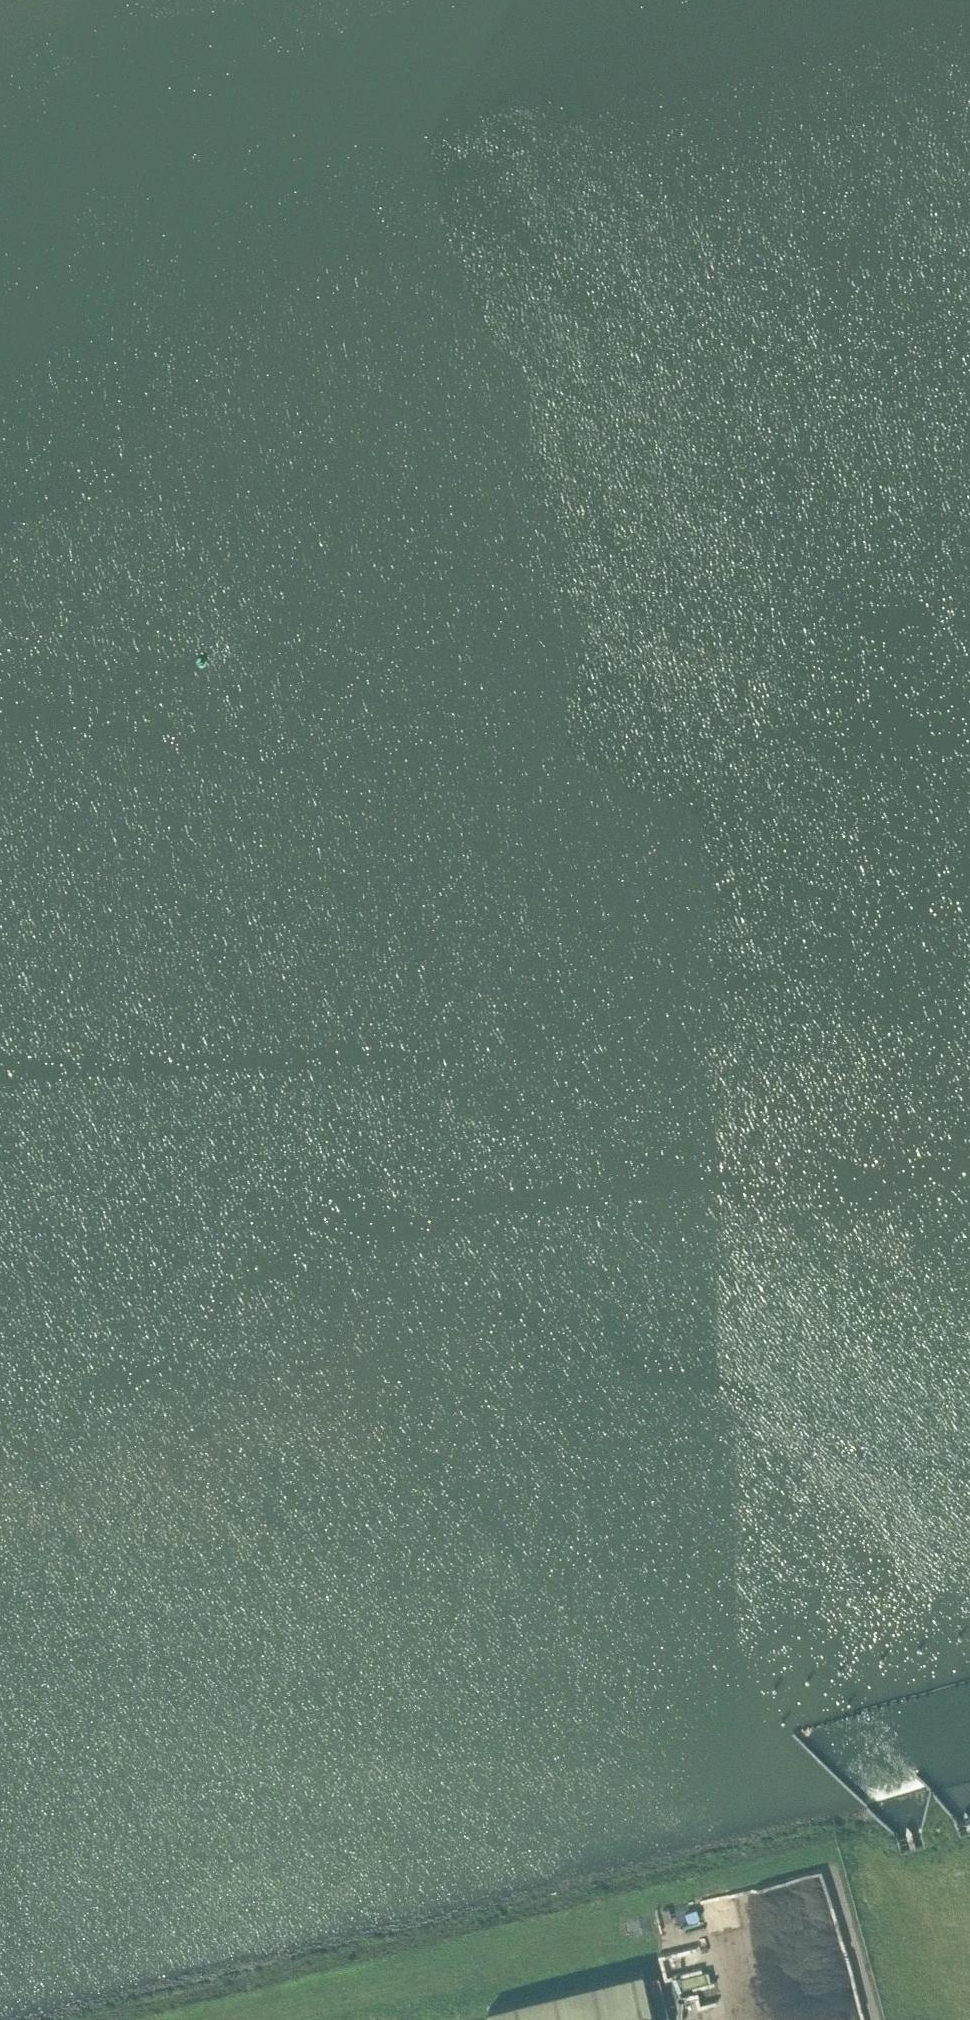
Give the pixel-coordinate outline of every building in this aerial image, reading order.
[(646,1959),(658,2005),(668,2003),(657,1956),(646,1959)] [(644,1969),(486,2011),(489,2019),(657,2019),(644,1969)]
